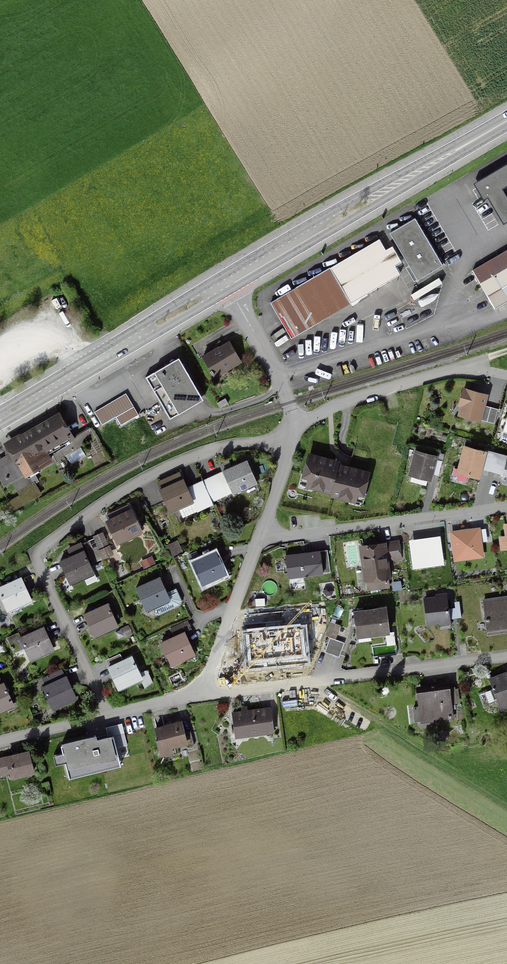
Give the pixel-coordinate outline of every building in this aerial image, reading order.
[(473,181),(484,199),(487,197),(503,223),(506,221),(506,161),(473,181)] [(415,216),(389,232),(408,264),(406,266),(414,280),(417,278),(418,280),(444,265),(415,216)] [(291,337),(401,274),(395,264),(402,260),(392,244),(386,248),(379,237),(270,301),(291,337)] [(472,269),(495,307),(506,300),(506,248),(472,269)] [(440,276),(411,294),(414,299),(443,282),(440,276)] [(231,341),(203,357),(212,374),(224,367),(226,370),(242,361),(231,341)] [(204,398),(180,356),(168,364),(146,377),(170,418),(204,398)] [(489,392),(463,385),(457,405),(460,406),(457,414),(481,421),(481,419),(494,423),(498,408),(485,404),(489,392)] [(126,392),(94,411),(102,424),(116,416),(121,425),(135,416),(136,419),(140,417),(138,414),(139,414),(126,392)] [(216,402),(219,407),(228,402),(225,397),(216,402)] [(14,450),(0,458),(0,479),(4,486),(12,482),(19,494),(0,505),(0,517),(42,493),(36,483),(33,484),(27,474),(53,459),(49,452),(71,439),(58,416),(10,444),(14,450)] [(459,471),(478,476),(480,468),(484,452),(465,447),(459,471)] [(439,475),(444,453),(438,451),(438,454),(414,448),(407,474),(411,475),(410,481),(426,485),(428,479),(432,480),(433,474),(439,475)] [(363,501),(371,469),(339,461),(340,458),(307,450),(299,481),(301,482),(300,486),(316,490),(316,488),(330,492),(330,495),(345,499),(345,500),(360,504),(361,500),(363,501)] [(506,465),(506,458),(484,452),(480,468),(504,475),(506,465)] [(259,482),(247,457),(232,464),(229,459),(220,464),(222,470),(218,472),(202,479),(192,484),(188,485),(184,476),(182,476),(179,470),(155,481),(171,516),(180,512),(182,518),(197,511),(197,512),(205,508),(207,512),(213,509),(212,506),(215,505),(213,501),(232,492),(233,494),(259,482)] [(107,517),(105,518),(117,543),(119,542),(120,544),(142,533),(141,531),(143,530),(132,506),(129,507),(128,503),(106,513),(107,517)] [(503,522),(505,534),(498,535),(501,549),(506,548),(506,521),(503,522)] [(450,530),(454,561),(484,557),(482,541),(488,540),(486,527),(481,528),(480,526),(450,530)] [(103,559),(114,554),(110,544),(109,544),(103,531),(92,535),(93,538),(103,559)] [(409,538),(412,568),(444,564),(440,534),(409,538)] [(103,559),(93,538),(83,542),(93,563),(103,559)] [(184,552),(178,539),(166,545),(172,557),(184,552)] [(390,560),(402,559),(399,539),(359,544),(364,582),(367,582),(368,590),(390,587),(389,578),(392,578),(390,560)] [(200,545),(202,548),(215,543),(213,540),(200,545)] [(70,554),(59,559),(70,584),(72,583),(73,586),(85,581),(87,584),(99,579),(81,541),(67,547),(70,554)] [(202,584),(227,573),(216,549),(199,556),(197,551),(188,555),(202,584)] [(331,572),(328,549),(321,550),(320,549),(285,553),(288,578),(331,572)] [(156,563),(152,555),(140,561),(143,569),(156,563)] [(32,598),(21,574),(0,584),(0,594),(7,610),(32,598)] [(181,604),(182,599),(177,587),(167,590),(160,574),(135,585),(146,611),(148,610),(150,614),(157,611),(158,614),(181,604)] [(392,581),(393,590),(401,589),(401,580),(392,581)] [(427,623),(450,620),(450,619),(462,617),(459,600),(454,601),(455,607),(449,608),(447,591),(435,593),(435,595),(424,597),(427,623)] [(482,598),(487,635),(506,633),(506,595),(482,598)] [(108,601),(83,612),(94,636),(95,636),(96,637),(119,627),(118,625),(119,625),(108,601)] [(386,607),(354,611),(357,636),(358,636),(371,635),(385,633),(387,645),(396,644),(394,631),(389,631),(386,607)] [(320,650),(340,656),(344,641),(334,638),(335,636),(337,636),(337,635),(339,635),(340,633),(343,634),(346,626),(335,623),(337,616),(333,615),(331,621),(330,621),(326,633),(319,631),(315,646),(321,648),(320,650)] [(171,664),(196,653),(186,630),(191,628),(188,619),(171,627),(174,634),(160,640),(171,664)] [(276,621),(258,624),(259,638),(246,640),(248,652),(261,650),(261,652),(272,651),(272,653),(289,651),(288,649),(301,647),(298,619),(287,620),(287,621),(276,622),(276,621)] [(55,649),(44,624),(20,635),(19,631),(7,636),(14,652),(24,647),(30,660),(55,649)] [(124,637),(133,633),(129,624),(121,627),(121,629),(115,631),(119,639),(124,636),(124,637)] [(106,659),(109,666),(118,687),(141,677),(132,656),(124,660),(120,653),(106,659)] [(53,709),(77,698),(66,673),(65,674),(62,668),(42,677),(45,684),(43,686),(53,709)] [(506,707),(506,669),(488,676),(492,688),(477,694),(482,705),(497,699),(501,710),(506,707)] [(184,679),(180,671),(169,676),(172,684),(175,683),(176,685),(180,683),(179,681),(184,679)] [(15,704),(4,680),(2,681),(0,677),(0,711),(15,704)] [(433,721),(454,718),(453,709),(456,709),(455,703),(460,702),(458,688),(455,688),(455,686),(450,687),(450,685),(416,690),(418,705),(413,706),(413,709),(410,710),(412,720),(414,720),(414,721),(416,721),(417,725),(421,724),(421,725),(433,724),(433,721)] [(247,705),(241,705),(241,709),(232,711),(235,738),(275,732),(271,705),(248,708),(247,705)] [(195,746),(191,730),(186,732),(182,718),(154,726),(161,756),(174,752),(172,747),(185,744),(186,748),(195,746)] [(63,742),(61,743),(63,751),(53,754),(56,764),(65,762),(69,778),(121,765),(117,747),(128,744),(122,722),(105,727),(107,733),(97,736),(97,734),(96,732),(62,740),(63,742)] [(9,773),(10,778),(35,772),(30,748),(5,753),(6,755),(0,756),(0,775),(9,773)]
